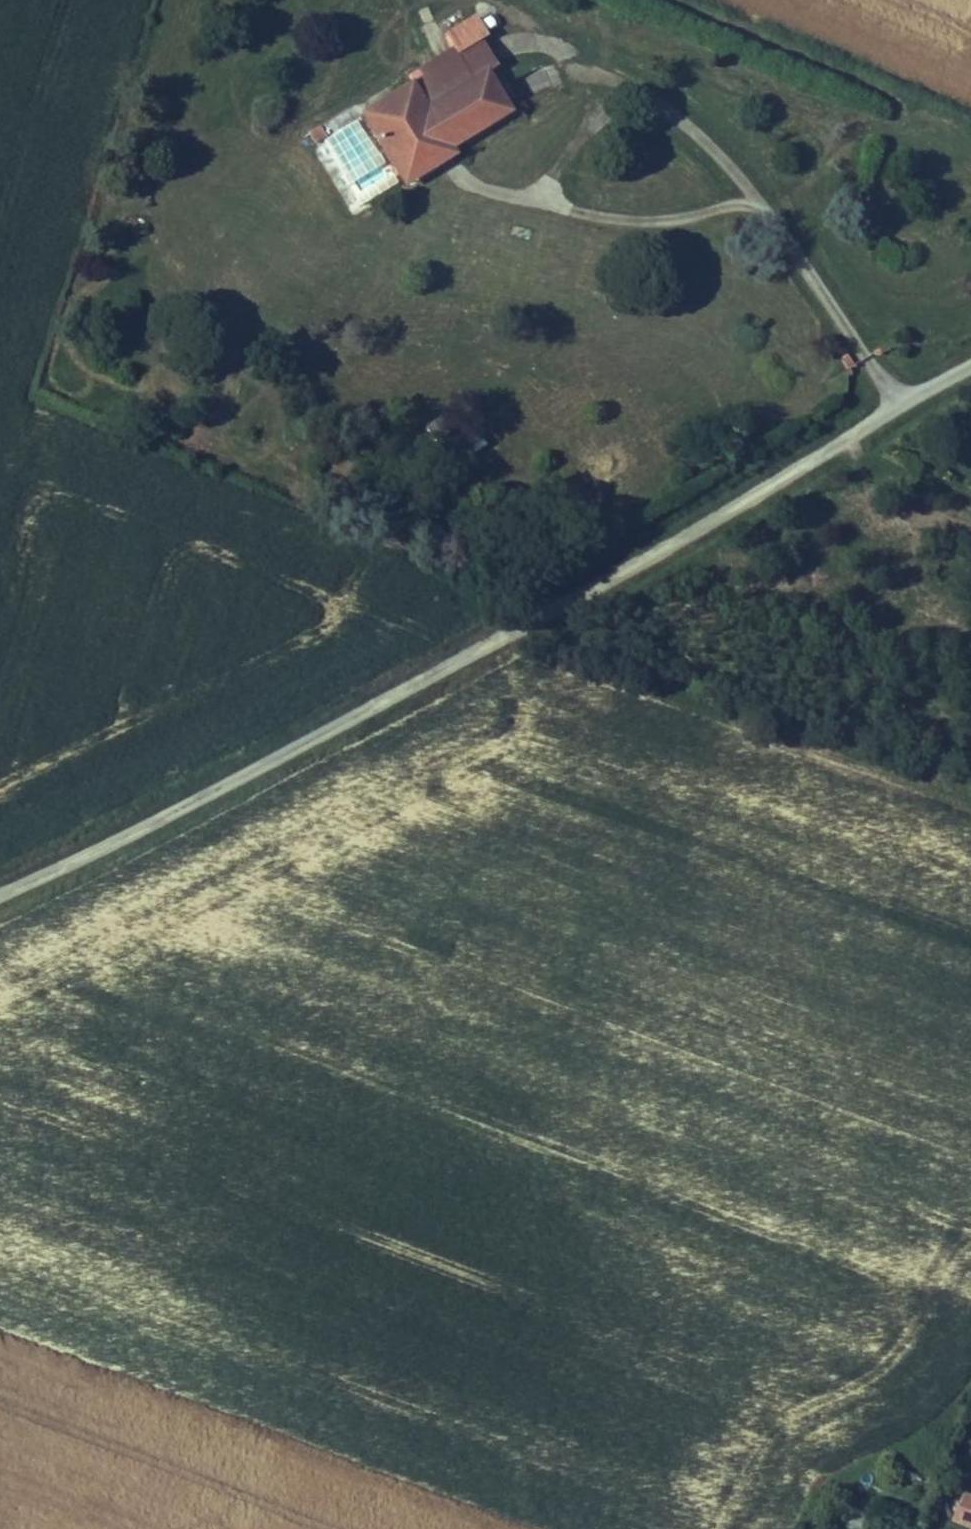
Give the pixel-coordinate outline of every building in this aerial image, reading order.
[(433,94),(480,67),(489,61),(487,58),(474,37),(419,70),(433,94)] [(419,70),(379,93),(389,108),(365,122),(390,163),(438,135),(442,141),(503,105),(480,67),(433,94),(419,70)] [(365,122),(389,108),(379,93),(357,106),(365,122)] [(311,146),(349,214),(394,189),(356,121),(311,146)] [(445,148),(442,141),(438,135),(390,163),(398,176),(445,148)] [(961,1495),(952,1521),(970,1528),(970,1499),(961,1495)] [(846,1507),(840,1523),(856,1528),(866,1528),(871,1516),(846,1507)]
